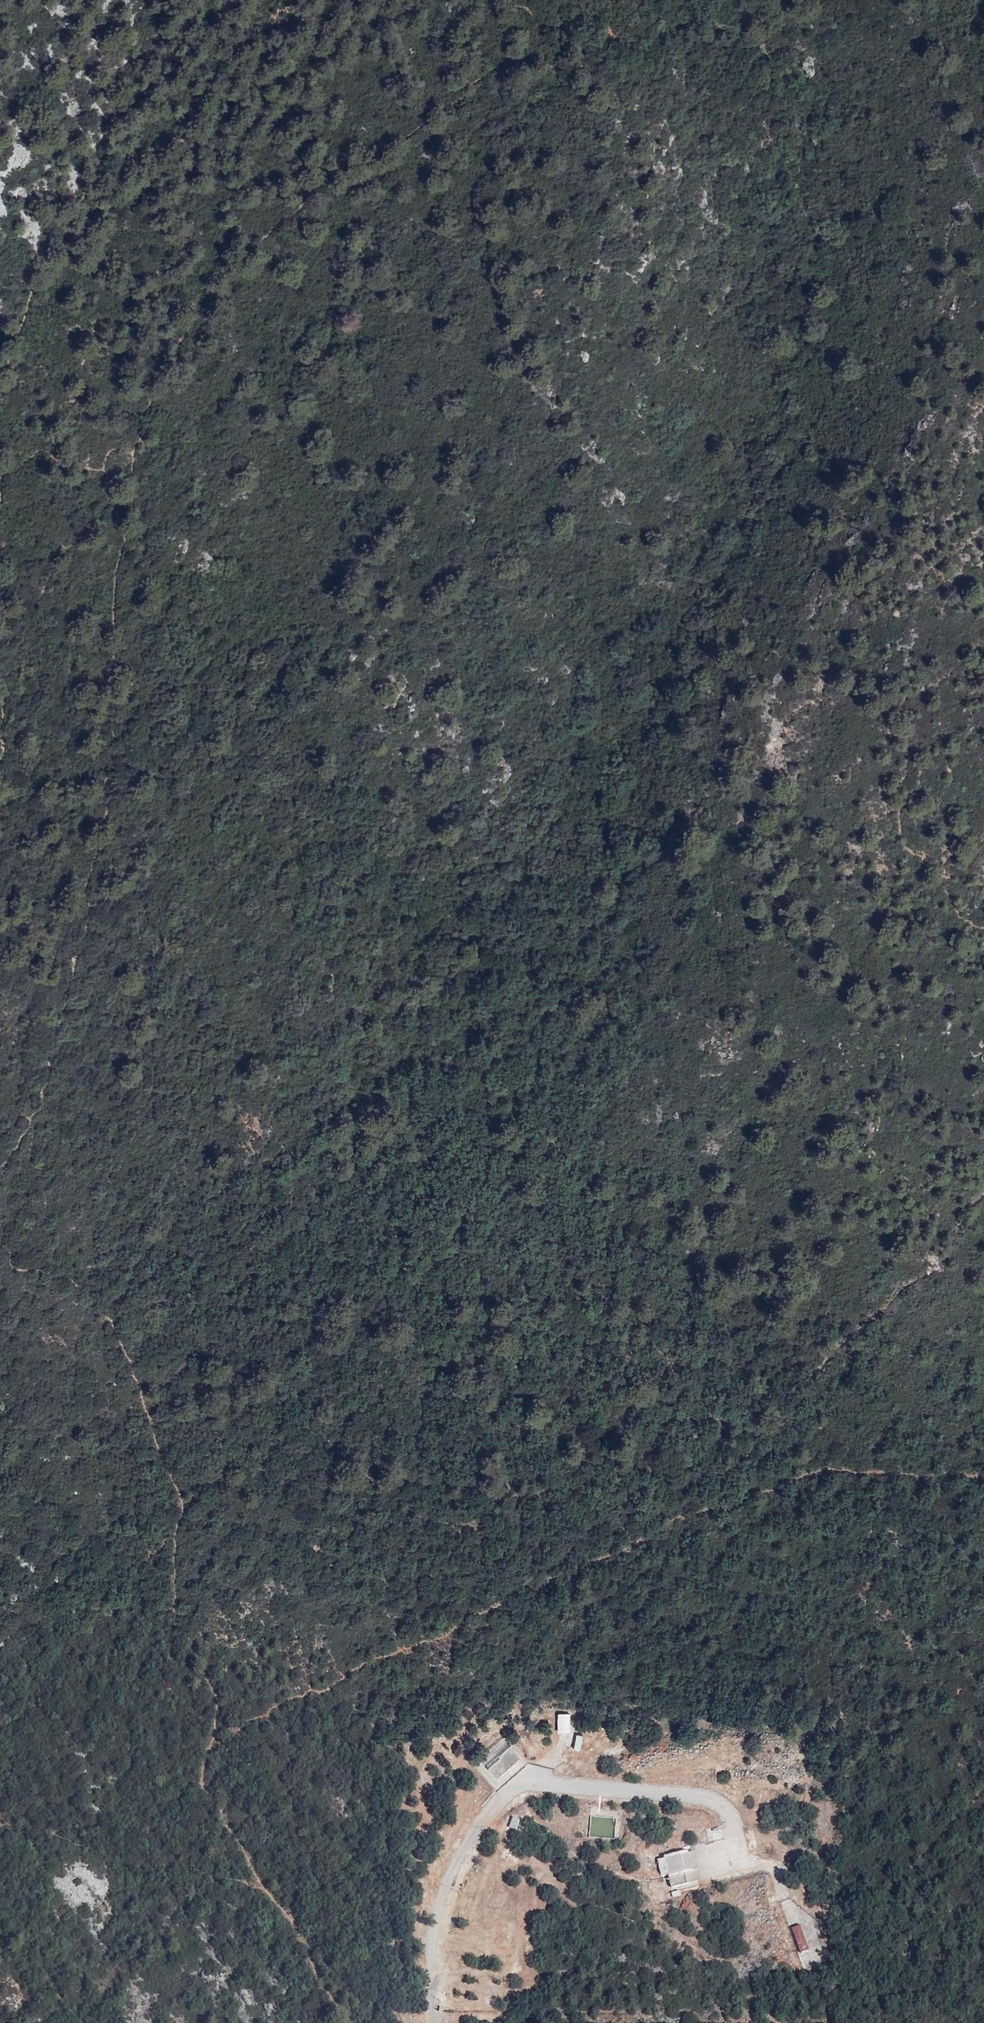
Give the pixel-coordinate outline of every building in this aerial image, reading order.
[(571,1713),(560,1713),(560,1731),(571,1731),(571,1713)] [(580,1749),(582,1734),(575,1733),(573,1748),(580,1749)] [(506,1737),(481,1758),(499,1778),(523,1757),(506,1737)] [(508,1827),(517,1829),(520,1818),(511,1816),(508,1827)] [(695,1851),(659,1859),(666,1893),(699,1886),(697,1880),(701,1879),(695,1851)] [(800,1924),(790,1927),(799,1952),(809,1949),(800,1924)]
